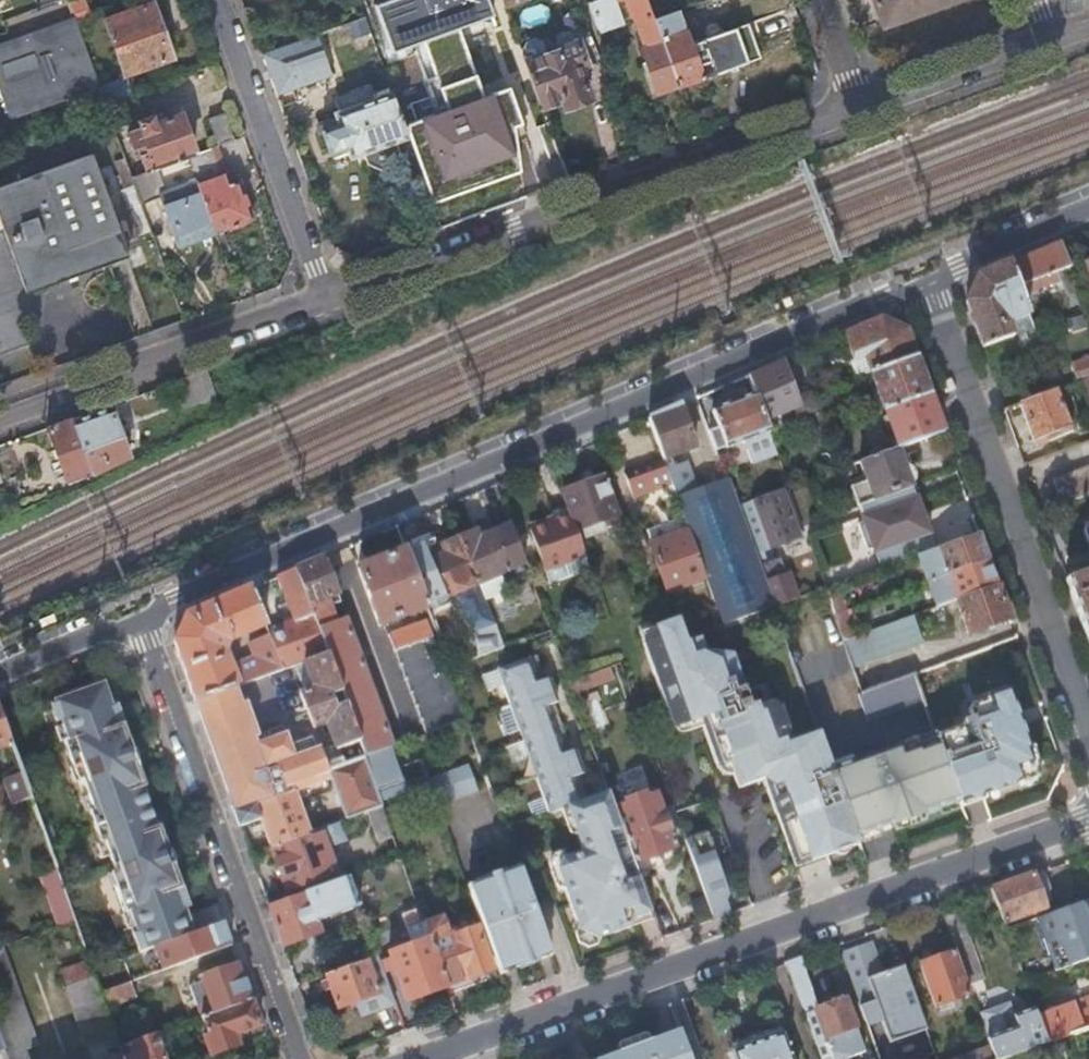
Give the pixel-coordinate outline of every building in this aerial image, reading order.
[(68,2),(73,17),(76,24),(89,19),(83,0),(74,0),(68,2)] [(373,3),(389,48),(490,13),(486,0),(383,0),(373,3)] [(676,84),(652,17),(646,0),(586,0),(597,31),(621,22),(621,20),(630,16),(641,46),(638,46),(655,92),(676,84)] [(880,24),(948,0),(871,0),(880,24)] [(124,72),(169,57),(150,3),(104,19),(124,72)] [(652,17),(676,84),(701,75),(702,77),(715,72),(712,66),(733,58),(736,65),(758,56),(752,41),(758,38),(751,20),(689,42),(676,8),(652,17)] [(66,27),(76,24),(73,17),(63,20),(66,27)] [(13,115),(88,88),(85,81),(96,78),(76,24),(66,27),(63,20),(0,43),(0,80),(13,115)] [(331,73),(315,31),(260,52),(275,94),(331,73)] [(437,110),(401,123),(406,136),(429,201),(517,170),(488,91),(481,94),(459,35),(416,51),(437,110)] [(516,41),(539,105),(559,98),(562,104),(587,95),(576,66),(583,63),(575,41),(542,53),(535,35),(516,41)] [(712,66),(715,72),(736,65),(733,58),(712,66)] [(104,102),(129,93),(122,75),(98,84),(104,102)] [(88,88),(98,84),(96,78),(85,81),(88,88)] [(395,105),(389,90),(370,97),(365,85),(345,93),(350,105),(338,110),(332,112),(316,118),(329,152),(344,146),(349,157),(363,152),(393,141),(406,136),(401,123),(395,105)] [(107,109),(113,126),(136,119),(139,126),(126,131),(132,146),(138,143),(141,151),(139,152),(145,168),(186,154),(192,152),(176,112),(156,119),(153,112),(145,114),(136,91),(129,93),(104,102),(107,109)] [(350,105),(345,93),(333,98),(338,110),(350,105)] [(217,143),(232,138),(222,112),(208,117),(217,143)] [(396,149),(393,141),(363,152),(367,162),(379,167),(392,162),(396,149)] [(216,144),(192,152),(186,154),(195,180),(207,211),(214,230),(252,216),(238,178),(229,181),(216,144)] [(27,290),(129,253),(116,217),(92,151),(41,170),(37,159),(12,167),(16,178),(0,184),(0,214),(27,290)] [(133,183),(139,198),(154,192),(145,168),(130,174),(133,183)] [(133,183),(130,174),(120,178),(123,186),(133,183)] [(207,211),(195,180),(159,193),(163,204),(181,197),(189,217),(207,211)] [(177,244),(214,230),(207,211),(189,217),(181,197),(163,204),(177,244)] [(116,217),(129,253),(137,250),(125,214),(116,217)] [(1068,270),(1058,245),(1007,266),(1016,290),(1024,287),(1027,296),(1058,283),(1055,275),(1068,270)] [(1016,290),(1007,266),(976,279),(965,304),(981,350),(1012,339),(1007,326),(1027,318),(1016,290)] [(1080,302),(1068,270),(1055,275),(1058,283),(1067,306),(1080,302)] [(1007,326),(1012,339),(1032,332),(1027,318),(1007,326)] [(871,372),(915,356),(906,330),(881,319),(843,335),(853,361),(865,356),(871,372)] [(885,410),(929,394),(915,356),(871,372),(885,410)] [(1088,380),(1088,359),(1071,365),(1078,384),(1080,383),(1088,380)] [(747,376),(754,394),(764,423),(799,410),(782,362),(747,376)] [(205,385),(199,371),(173,380),(176,388),(184,392),(205,385)] [(1080,383),(1088,407),(1088,380),(1080,383)] [(1057,392),(1020,406),(1036,448),(1073,435),(1057,392)] [(730,403),(737,400),(735,393),(728,396),(730,403)] [(726,449),(769,433),(764,423),(754,394),(737,400),(730,403),(712,410),(726,449)] [(904,446),(942,432),(929,394),(885,410),(898,448),(904,446)] [(72,417),(91,470),(126,454),(109,403),(72,417)] [(722,628),(773,609),(769,598),(769,596),(754,556),(754,555),(736,507),(726,479),(694,491),(684,464),(671,469),(667,458),(694,448),(678,406),(647,419),(661,460),(665,471),(671,486),(687,532),(704,577),(722,628)] [(65,481),(91,470),(72,417),(47,426),(63,472),(56,475),(58,481),(65,479),(65,481)] [(910,462),(904,446),(898,448),(859,462),(859,463),(866,482),(850,488),(857,507),(858,508),(861,518),(860,518),(862,523),(857,525),(867,551),(872,549),(874,554),(928,534),(915,497),(914,498),(911,488),(910,487),(912,486),(904,465),(910,462)] [(633,500),(671,486),(665,471),(661,460),(623,474),(633,500)] [(1088,496),(1088,469),(1052,482),(1061,506),(1088,496)] [(602,521),(605,529),(619,524),(603,478),(562,492),(570,516),(529,531),(538,553),(551,587),(591,573),(579,539),(576,531),(602,521)] [(799,540),(781,491),(779,492),(753,501),(736,507),(754,555),(754,556),(799,540)] [(579,539),(605,529),(602,521),(576,531),(579,539)] [(457,540),(475,585),(478,584),(499,575),(524,564),(510,526),(477,540),(475,533),(457,540)] [(538,553),(529,531),(521,534),(529,556),(538,553)] [(666,591),(704,577),(687,532),(649,546),(666,591)] [(928,534),(874,554),(880,570),(916,557),(934,550),(928,534)] [(988,559),(979,534),(936,550),(934,550),(916,557),(925,582),(988,559)] [(445,597),(475,585),(457,540),(440,547),(443,554),(410,567),(419,593),(440,585),(445,597)] [(378,627),(425,610),(424,606),(423,605),(419,593),(410,567),(404,552),(357,570),(378,627)] [(328,604),(329,606),(338,602),(322,557),(294,569),(310,613),(321,608),(320,606),(328,604)] [(955,601),(998,586),(988,559),(925,582),(935,609),(955,601)] [(325,653),(316,629),(310,613),(294,569),(276,577),(287,605),(296,626),(281,632),(268,637),(282,670),(302,662),(325,653)] [(1065,580),(1088,647),(1088,571),(1065,580)] [(499,575),(478,584),(484,600),(506,591),(499,575)] [(419,593),(423,605),(445,597),(440,585),(419,593)] [(1001,622),(1009,619),(998,586),(955,601),(968,634),(994,625),(1001,622)] [(835,587),(824,591),(826,595),(833,616),(845,612),(835,587)] [(173,642),(194,702),(220,693),(282,670),(268,637),(266,635),(247,643),(252,656),(226,668),(220,652),(223,643),(263,627),(247,589),(184,616),(173,642)] [(787,592),(769,598),(773,609),(790,603),(791,603),(787,592)] [(316,629),(334,622),(329,606),(328,604),(320,606),(321,608),(310,613),(316,629)] [(296,626),(287,605),(273,611),(281,632),(296,626)] [(845,612),(833,616),(843,643),(855,638),(846,611),(845,612)] [(843,643),(853,669),(923,644),(913,617),(855,638),(843,643)] [(391,748),(393,748),(345,618),(334,622),(316,629),(325,653),(339,691),(344,703),(364,758),(391,748)] [(423,736),(465,721),(447,672),(435,676),(422,642),(431,638),(425,622),(387,636),(423,736)] [(797,867),(859,846),(857,840),(832,770),(829,763),(820,737),(790,747),(788,743),(793,742),(781,709),(761,717),(759,711),(758,708),(751,711),(745,695),(747,694),(734,659),(707,656),(702,642),(688,646),(686,641),(680,623),(664,629),(655,632),(659,643),(644,648),(647,655),(675,734),(676,733),(701,725),(703,731),(718,772),(719,772),(731,768),(733,774),(740,791),(766,782),(797,867)] [(477,639),(483,656),(502,649),(493,626),(479,632),(481,637),(477,639)] [(641,637),(644,648),(659,643),(655,632),(641,637)] [(325,653),(302,662),(313,688),(299,693),(312,727),(325,722),(335,746),(322,751),(348,819),(366,812),(381,807),(380,804),(364,758),(344,703),(334,707),(329,695),(339,691),(325,653)] [(603,942),(655,924),(652,917),(633,864),(614,811),(608,795),(589,802),(581,778),(583,777),(575,753),(572,754),(554,706),(558,704),(549,681),(546,682),(537,658),(499,671),(499,674),(505,690),(511,709),(520,733),(525,746),(530,761),(545,802),(551,817),(568,811),(584,855),(567,860),(565,855),(555,858),(550,868),(558,889),(566,893),(580,931),(581,934),(598,944),(603,942)] [(568,684),(572,695),(623,677),(619,665),(568,684)] [(505,690),(499,674),(484,679),(489,695),(505,690)] [(923,704),(913,675),(861,693),(858,694),(869,723),(923,704)] [(171,941),(192,934),(182,906),(187,904),(175,873),(171,875),(161,846),(165,844),(159,827),(155,828),(141,790),(145,788),(138,771),(134,772),(124,744),(128,742),(117,711),(112,713),(103,688),(97,690),(95,687),(59,700),(61,703),(49,707),(55,723),(59,722),(66,741),(62,742),(72,769),(76,768),(92,811),(87,813),(99,845),(103,843),(119,886),(115,888),(125,915),(129,914),(136,932),(131,933),(138,953),(171,941)] [(938,747),(956,795),(974,789),(975,792),(980,795),(1020,781),(1025,769),(1030,767),(1024,751),(1027,750),(1006,692),(970,706),(967,711),(971,720),(962,723),(963,727),(935,737),(938,747)] [(238,741),(220,693),(194,702),(224,785),(280,764),(268,730),(238,741)] [(774,705),(759,711),(761,717),(781,709),(779,706),(776,705),(774,705)] [(511,709),(501,713),(509,737),(520,733),(511,709)] [(11,745),(0,715),(0,749),(11,745)] [(683,738),(703,731),(701,725),(676,733),(676,734),(678,737),(680,738),(683,738)] [(832,770),(857,840),(958,803),(956,795),(938,747),(935,737),(934,733),(853,762),(832,770)] [(525,746),(509,751),(515,767),(530,761),(525,746)] [(391,748),(364,758),(380,804),(382,803),(379,796),(404,787),(390,750),(392,750),(391,748)] [(829,763),(832,770),(853,762),(851,755),(829,763)] [(430,782),(440,810),(481,795),(471,768),(430,782)] [(726,777),(733,774),(731,768),(719,772),(719,773),(720,775),(723,776),(725,777),(726,777)] [(28,792),(21,774),(3,781),(9,799),(28,792)] [(271,848),(308,834),(293,792),(255,806),(271,848)] [(614,811),(633,864),(675,849),(670,837),(661,810),(655,795),(643,800),(642,795),(625,801),(626,806),(614,811)] [(545,802),(531,807),(536,822),(551,817),(545,802)] [(392,836),(381,807),(366,812),(377,841),(392,836)] [(661,810),(670,837),(680,833),(676,821),(671,807),(661,810)] [(308,834),(271,848),(287,893),(337,874),(328,848),(344,842),(337,823),(308,834)] [(705,832),(683,840),(712,919),(730,913),(725,898),(728,895),(705,832)] [(506,879),(521,873),(518,867),(506,871),(505,875),(506,879)] [(1041,870),(990,888),(1003,923),(1044,908),(1039,895),(1049,891),(1041,870)] [(41,878),(58,926),(74,920),(57,873),(41,878)] [(470,892),(500,974),(514,969),(515,966),(516,966),(520,968),(534,963),(536,959),(537,958),(539,959),(550,955),(521,873),(506,879),(505,875),(484,882),(485,886),(470,892)] [(269,907),(283,947),(325,931),(323,925),(318,927),(316,922),(358,906),(348,878),(269,907)] [(467,885),(470,892),(485,886),(484,882),(479,881),(467,885)] [(956,901),(939,907),(955,949),(972,994),(988,988),(956,901)] [(446,987),(448,994),(469,986),(467,980),(492,971),(476,927),(473,918),(451,926),(445,928),(441,917),(423,924),(446,987)] [(230,946),(222,923),(192,934),(171,941),(176,955),(194,949),(197,958),(230,946)] [(406,1002),(446,987),(423,924),(415,927),(420,942),(388,953),(390,959),(393,968),(406,1002)] [(1088,958),(1088,936),(1035,955),(1029,938),(1023,941),(1021,934),(1008,939),(1024,981),(1088,958)] [(871,941),(841,952),(867,1026),(882,1021),(889,1042),(926,1028),(903,966),(883,973),(871,941)] [(0,948),(0,1034),(9,1058),(28,1058),(25,1048),(37,1044),(1,948),(0,948)] [(179,964),(197,958),(194,949),(176,955),(179,964)] [(972,994),(955,949),(920,962),(936,1007),(972,994)] [(376,956),(324,976),(336,1009),(377,994),(370,973),(381,969),(379,963),(376,956)] [(784,963),(819,1058),(844,1058),(865,1052),(843,996),(830,1000),(832,1004),(819,1009),(801,957),(784,963)] [(1024,981),(1031,1000),(1088,978),(1088,958),(1024,981)] [(381,969),(382,972),(393,968),(390,959),(379,963),(381,969)] [(92,969),(89,960),(64,969),(69,986),(66,987),(87,1045),(116,1035),(115,1034),(106,1008),(100,993),(92,969)] [(185,989),(196,1020),(202,1018),(250,1000),(236,962),(200,975),(203,983),(185,989)] [(110,963),(92,969),(100,993),(118,986),(110,963)] [(100,993),(106,1008),(136,997),(131,982),(118,986),(100,993)] [(250,1000),(202,1018),(207,1034),(203,1035),(210,1056),(239,1046),(238,1043),(263,1035),(250,1000)] [(1046,1043),(1083,1029),(1073,1002),(1036,1015),(1046,1043)] [(1046,1043),(1036,1015),(1034,1009),(1014,1016),(1016,1021),(1018,1026),(1002,1032),(988,1037),(991,1047),(996,1058),(1002,1058),(1046,1043)] [(1018,1026),(1016,1021),(1000,1027),(1002,1032),(1018,1026)] [(154,1035),(160,1050),(170,1047),(164,1031),(154,1035)] [(678,1032),(648,1044),(651,1052),(633,1058),(688,1058),(678,1032)] [(732,1051),(735,1058),(792,1058),(783,1033),(732,1051)] [(124,1058),(163,1058),(160,1050),(154,1035),(130,1043),(134,1054),(124,1058)] [(620,1054),(622,1058),(633,1058),(651,1052),(648,1044),(620,1054)] [(991,1047),(967,1055),(968,1058),(996,1058),(991,1047)]
